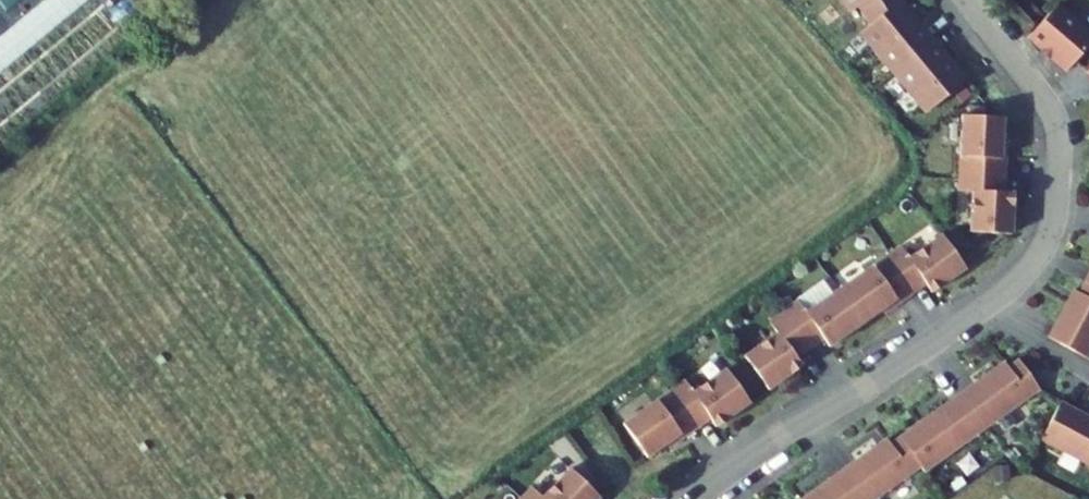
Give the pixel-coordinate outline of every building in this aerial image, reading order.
[(851,11),(858,7),(870,25),(901,0),(844,0),(851,11)] [(895,70),(935,37),(924,25),(922,27),(901,0),(870,25),(863,31),(895,70)] [(1057,2),(1028,38),(1067,71),(1088,44),(1088,30),(1057,2)] [(928,110),(966,79),(949,59),(943,52),(945,50),(935,37),(895,70),(926,108),(928,110)] [(1006,176),(1007,160),(1000,159),(1001,143),(1003,143),(1005,117),(964,115),(959,172),(1006,176)] [(1007,160),(1008,143),(1003,143),(1001,143),(1000,159),(1007,160)] [(970,231),(1012,234),(1014,203),(1009,202),(1004,198),(1004,192),(1006,176),(959,172),(958,189),(973,190),(970,231)] [(1015,193),(1004,192),(1004,198),(1009,202),(1014,203),(1015,193)] [(908,257),(900,246),(887,255),(914,294),(927,284),(932,280),(938,282),(942,286),(967,269),(941,233),(908,257)] [(839,289),(863,323),(885,308),(884,306),(897,297),(901,303),(914,294),(887,255),(839,289)] [(932,280),(927,284),(934,292),(942,286),(938,282),(932,280)] [(1088,358),(1088,285),(1087,283),(1081,296),(1077,303),(1070,299),(1050,339),(1088,359),(1088,358)] [(863,323),(839,289),(805,313),(796,301),(782,311),(810,349),(823,339),(827,336),(834,337),(837,342),(863,323)] [(1081,296),(1074,292),(1070,299),(1077,303),(1081,296)] [(885,308),(888,312),(901,303),(897,297),(884,306),(885,308)] [(745,356),(769,391),(794,372),(791,368),(792,361),(796,358),(810,349),(782,311),(769,321),(778,333),(745,356)] [(827,336),(823,339),(829,347),(837,342),(834,337),(827,336)] [(794,372),(803,366),(796,358),(792,361),(791,368),(794,372)] [(987,428),(1040,390),(1019,360),(1007,369),(1000,374),(996,368),(962,393),(987,428)] [(996,368),(1000,374),(1007,369),(1003,363),(996,368)] [(726,421),(751,403),(727,370),(694,393),(685,381),(671,390),(698,428),(712,419),(716,415),(722,417),(726,421)] [(681,432),(685,438),(698,428),(671,390),(624,424),(648,458),(668,443),(668,442),(681,432)] [(921,467),(925,473),(987,428),(962,393),(927,417),(932,423),(917,433),(915,430),(901,439),(921,467)] [(1041,440),(1088,465),(1088,416),(1062,402),(1041,440)] [(716,415),(712,419),(718,427),(726,421),(722,417),(716,415)] [(668,443),(671,447),(685,438),(681,432),(668,442),(668,443)] [(863,498),(877,498),(921,467),(901,439),(899,437),(888,445),(880,451),(877,445),(843,470),(863,498)] [(877,445),(880,451),(888,445),(884,440),(877,445)] [(601,497),(571,468),(543,497),(532,487),(520,498),(599,498),(601,497)] [(843,470),(808,494),(811,498),(863,498),(843,470)]
